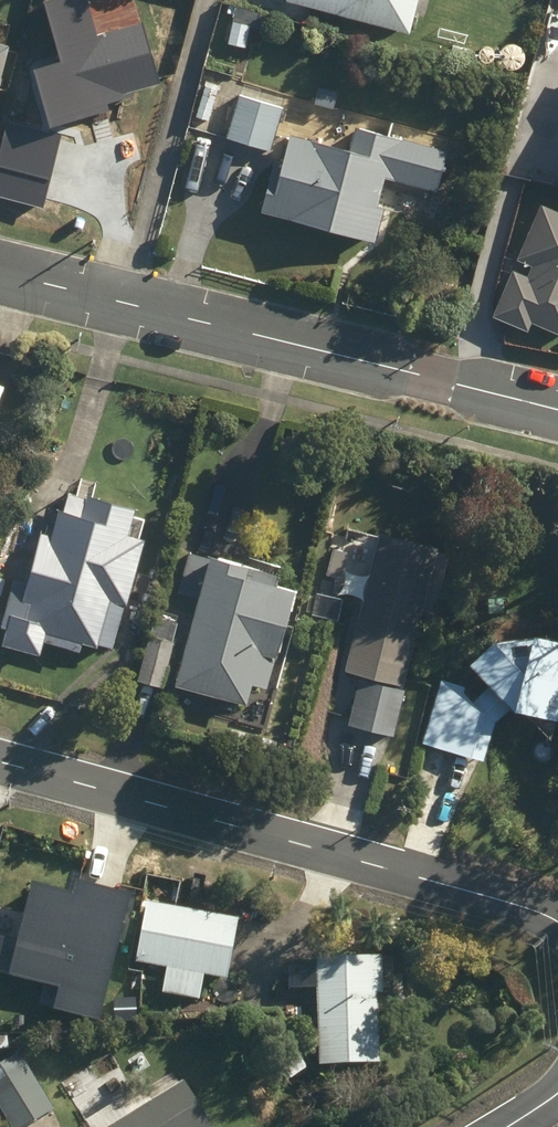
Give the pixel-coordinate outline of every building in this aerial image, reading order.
[(46,2),(63,63),(35,70),(52,128),(111,111),(109,105),(135,98),(133,91),(160,84),(143,23),(97,35),(87,0),(53,0),(46,2)] [(287,2),(409,35),(418,0),(288,0),(287,2)] [(235,10),(226,43),(243,48),(249,27),(263,31),(266,19),(235,10)] [(512,69),(516,68),(520,66),(523,63),(525,59),(525,55),(524,51),(521,47),(518,44),(514,43),(510,43),(506,45),(502,47),(500,51),(499,55),(499,59),(501,63),(504,66),(507,68),(512,69)] [(236,96),(224,141),(269,154),(281,109),(236,96)] [(43,208),(61,136),(7,123),(0,151),(0,197),(43,208)] [(434,193),(445,153),(354,129),(347,153),(288,138),(281,163),(272,161),(258,214),(372,244),(381,209),(376,207),(381,189),(390,191),(392,182),(434,193)] [(557,331),(557,208),(545,202),(522,259),(536,265),(532,275),(518,269),(499,317),(534,330),(538,322),(557,331)] [(7,630),(2,647),(40,658),(44,644),(81,655),(84,646),(98,650),(99,646),(113,650),(144,542),(128,537),(135,511),(88,497),(82,521),(60,515),(53,540),(43,538),(29,586),(14,582),(1,628),(7,630)] [(348,726),(394,737),(406,690),(402,689),(438,547),(380,532),(344,671),(361,675),(348,726)] [(177,593),(195,598),(173,683),(245,701),(249,682),(266,686),(292,584),(272,579),(275,569),(205,552),(203,557),(187,553),(177,593)] [(152,618),(135,679),(157,686),(175,624),(152,618)] [(535,638),(497,643),(495,641),(470,666),(516,712),(557,723),(557,643),(535,638)] [(440,679),(424,745),(474,758),(485,711),(483,710),(480,709),(464,692),(465,685),(440,679)] [(98,1017),(131,893),(76,878),(73,891),(31,880),(16,936),(0,932),(0,970),(61,986),(55,1006),(98,1017)] [(134,963),(167,970),(162,994),(196,1001),(201,975),(222,979),(234,922),(146,903),(134,963)] [(316,996),(316,1067),(375,1067),(375,994),(380,994),(380,958),(323,958),(323,996),(316,996)] [(9,1126),(28,1126),(53,1111),(18,1055),(0,1067),(0,1112),(9,1126)] [(218,1118),(186,1067),(93,1124),(95,1126),(203,1126),(218,1118)]
